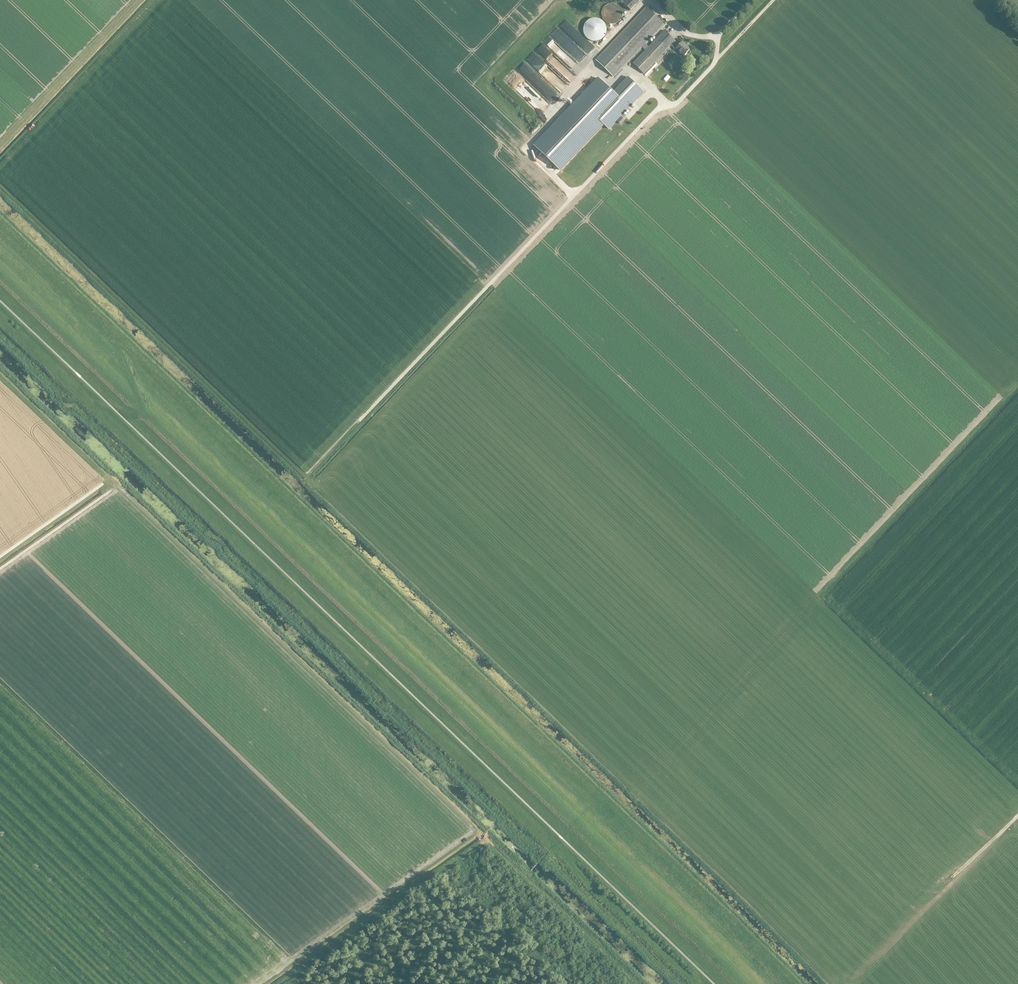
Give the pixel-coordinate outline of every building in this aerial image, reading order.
[(621,0),(631,10),(640,0),(621,0)] [(621,7),(620,7),(620,6),(619,5),(618,5),(617,4),(616,4),(615,3),(614,3),(613,3),(612,3),(611,3),(610,3),(609,3),(608,4),(607,5),(606,5),(605,6),(604,7),(604,8),(603,9),(602,10),(602,11),(602,12),(602,13),(602,14),(602,15),(602,16),(602,17),(603,17),(603,18),(603,19),(604,20),(604,21),(605,21),(606,22),(607,22),(607,23),(608,23),(609,24),(610,24),(611,24),(612,24),(613,24),(614,24),(615,24),(616,23),(617,23),(618,23),(619,22),(619,21),(620,21),(621,20),(621,19),(622,19),(622,18),(622,17),(623,16),(623,15),(623,14),(623,13),(623,12),(623,11),(622,11),(622,10),(622,9),(621,8),(621,7)] [(646,7),(590,66),(608,83),(643,47),(646,50),(633,64),(644,74),(671,46),(676,51),(677,50),(684,56),(688,52),(689,51),(691,49),(683,42),(678,46),(674,42),(676,41),(665,31),(649,47),(646,44),(664,24),(646,7)] [(564,18),(559,24),(573,37),(576,35),(580,38),(583,36),(564,18)] [(604,23),(604,22),(603,22),(602,21),(602,20),(601,20),(600,19),(599,19),(598,19),(597,19),(596,18),(595,18),(594,18),(593,19),(592,19),(591,19),(590,20),(589,20),(588,21),(587,21),(587,22),(586,23),(585,24),(584,25),(584,26),(584,27),(584,28),(583,29),(583,30),(583,31),(583,32),(584,33),(584,34),(584,35),(585,35),(585,36),(586,37),(586,38),(587,39),(588,39),(589,40),(590,41),(591,41),(592,41),(593,42),(594,42),(595,42),(596,42),(597,42),(598,41),(599,41),(600,41),(600,40),(601,40),(602,39),(603,39),(604,38),(604,37),(605,37),(605,36),(606,35),(606,34),(606,33),(607,32),(607,31),(607,30),(607,29),(607,28),(606,27),(606,26),(605,25),(605,24),(604,23)] [(554,37),(561,45),(564,42),(556,35),(554,37)] [(567,43),(573,48),(576,44),(570,39),(567,43)] [(549,60),(554,55),(540,43),(534,49),(547,62),(549,60)] [(577,45),(574,48),(584,56),(587,53),(577,45)] [(637,99),(638,98),(639,97),(639,96),(640,95),(640,94),(640,93),(640,92),(640,91),(640,90),(640,89),(639,88),(639,87),(638,86),(637,85),(632,80),(629,77),(614,93),(606,86),(599,78),(591,86),(583,95),(535,146),(539,150),(542,153),(561,170),(604,125),(605,125),(609,129),(610,127),(623,114),(625,112),(629,108),(630,108),(631,106),(633,104),(635,103),(634,102),(637,99)]
